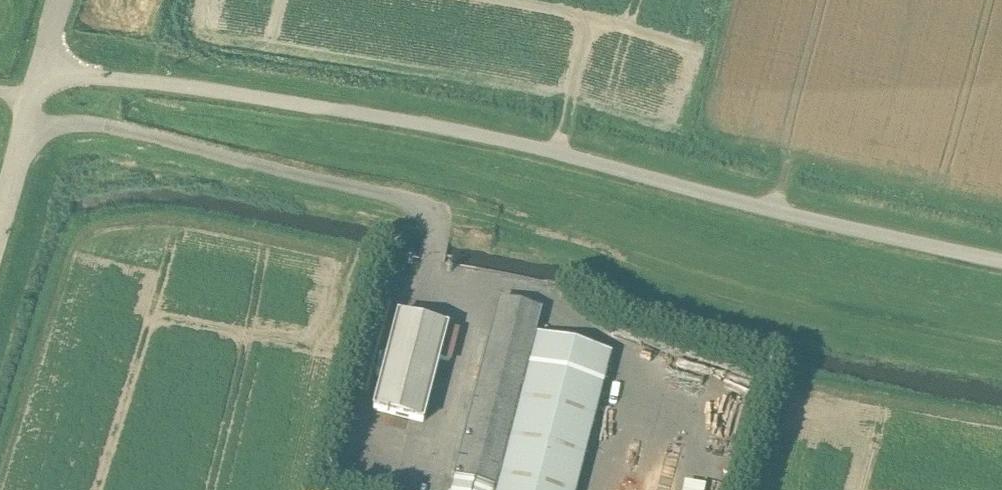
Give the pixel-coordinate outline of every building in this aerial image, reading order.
[(525,370),(534,335),(540,312),(498,302),(484,359),(525,370)] [(449,363),(454,345),(457,333),(400,318),(375,412),(422,424),(439,360),(449,363)] [(516,404),(593,424),(610,355),(534,335),(525,370),(516,404)] [(510,427),(516,404),(525,370),(484,359),(470,416),(510,427)] [(593,424),(516,404),(510,427),(499,472),(567,489),(576,489),(593,424)] [(496,483),(499,472),(510,427),(470,416),(467,425),(455,473),(496,483)] [(499,472),(496,483),(494,489),(567,489),(499,472)] [(496,483),(455,473),(451,489),(494,489),(496,483)]
